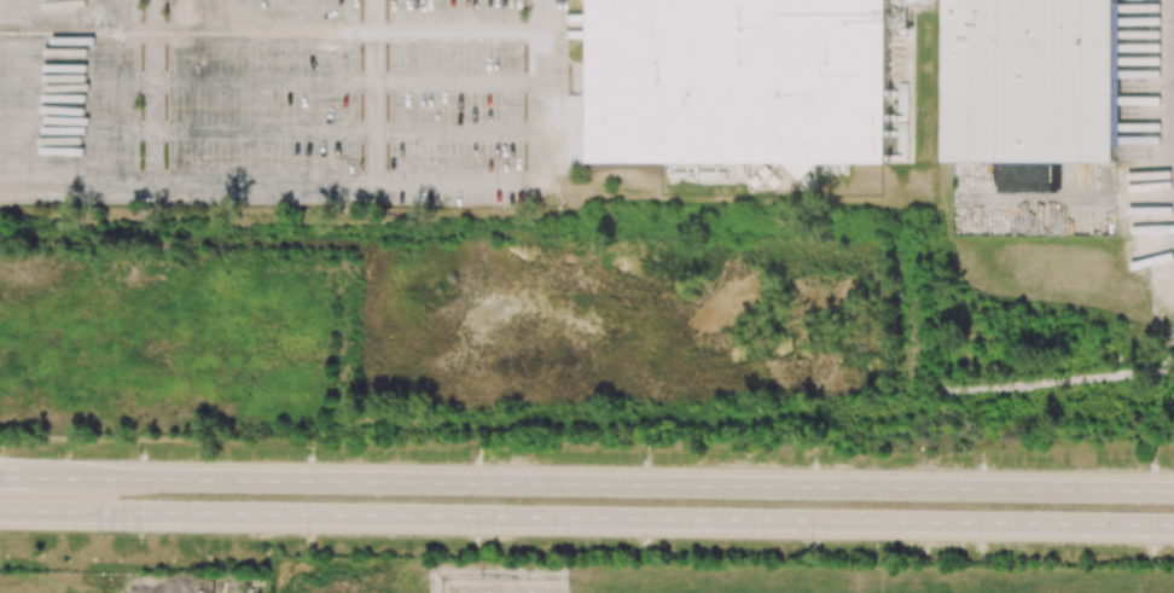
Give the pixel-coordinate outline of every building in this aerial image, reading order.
[(589,162),(590,0),(887,0),(887,163),(589,162)] [(945,161),(1117,161),(1117,0),(944,0),(945,161)] [(889,87),(887,161),(906,162),(909,88),(889,87)]
